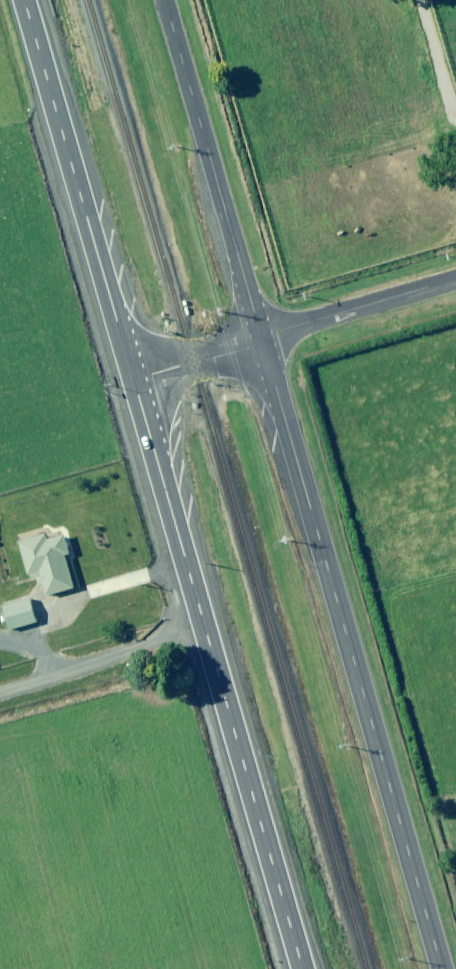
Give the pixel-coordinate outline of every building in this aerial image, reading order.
[(72,553),(67,535),(49,540),(48,536),(22,543),(31,578),(43,574),(49,596),(77,589),(68,555),(72,553)] [(5,606),(8,615),(4,616),(6,623),(10,622),(12,630),(40,623),(33,599),(5,606)]
